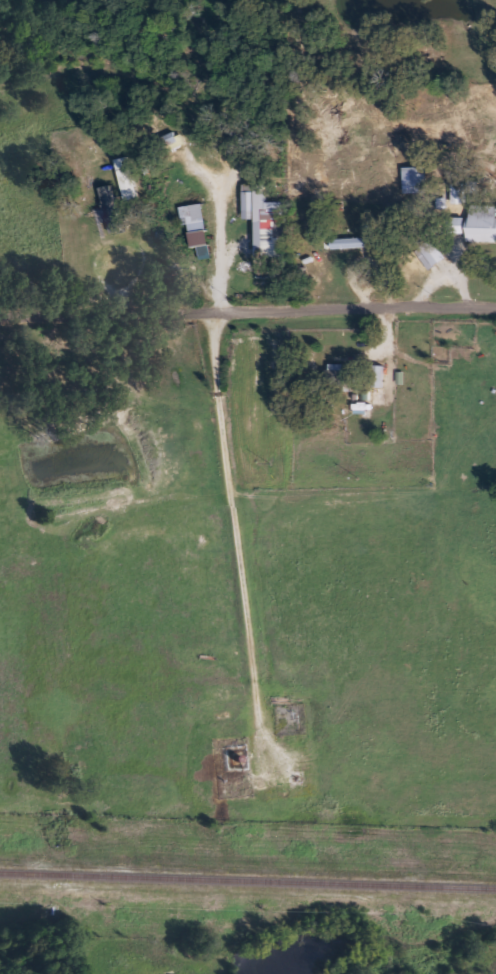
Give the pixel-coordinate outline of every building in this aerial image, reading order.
[(142,199),(131,158),(118,162),(128,203),(142,199)] [(406,195),(430,195),(430,169),(406,169),(406,195)] [(272,186),(247,186),(247,221),(260,221),(261,260),(291,260),(290,204),(272,204),(272,186)] [(468,186),(455,186),(455,205),(468,205),(468,186)] [(103,190),(114,235),(125,232),(114,187),(103,190)] [(190,226),(194,249),(214,245),(212,230),(211,230),(207,205),(182,209),(186,227),(190,226)] [(475,208),(475,219),(453,219),(453,235),(471,235),(471,244),(495,244),(495,208),(475,208)] [(378,249),(378,239),(335,241),(335,251),(378,249)] [(433,273),(453,259),(439,240),(420,254),(433,273)] [(387,390),(388,368),(377,367),(376,389),(387,390)]
